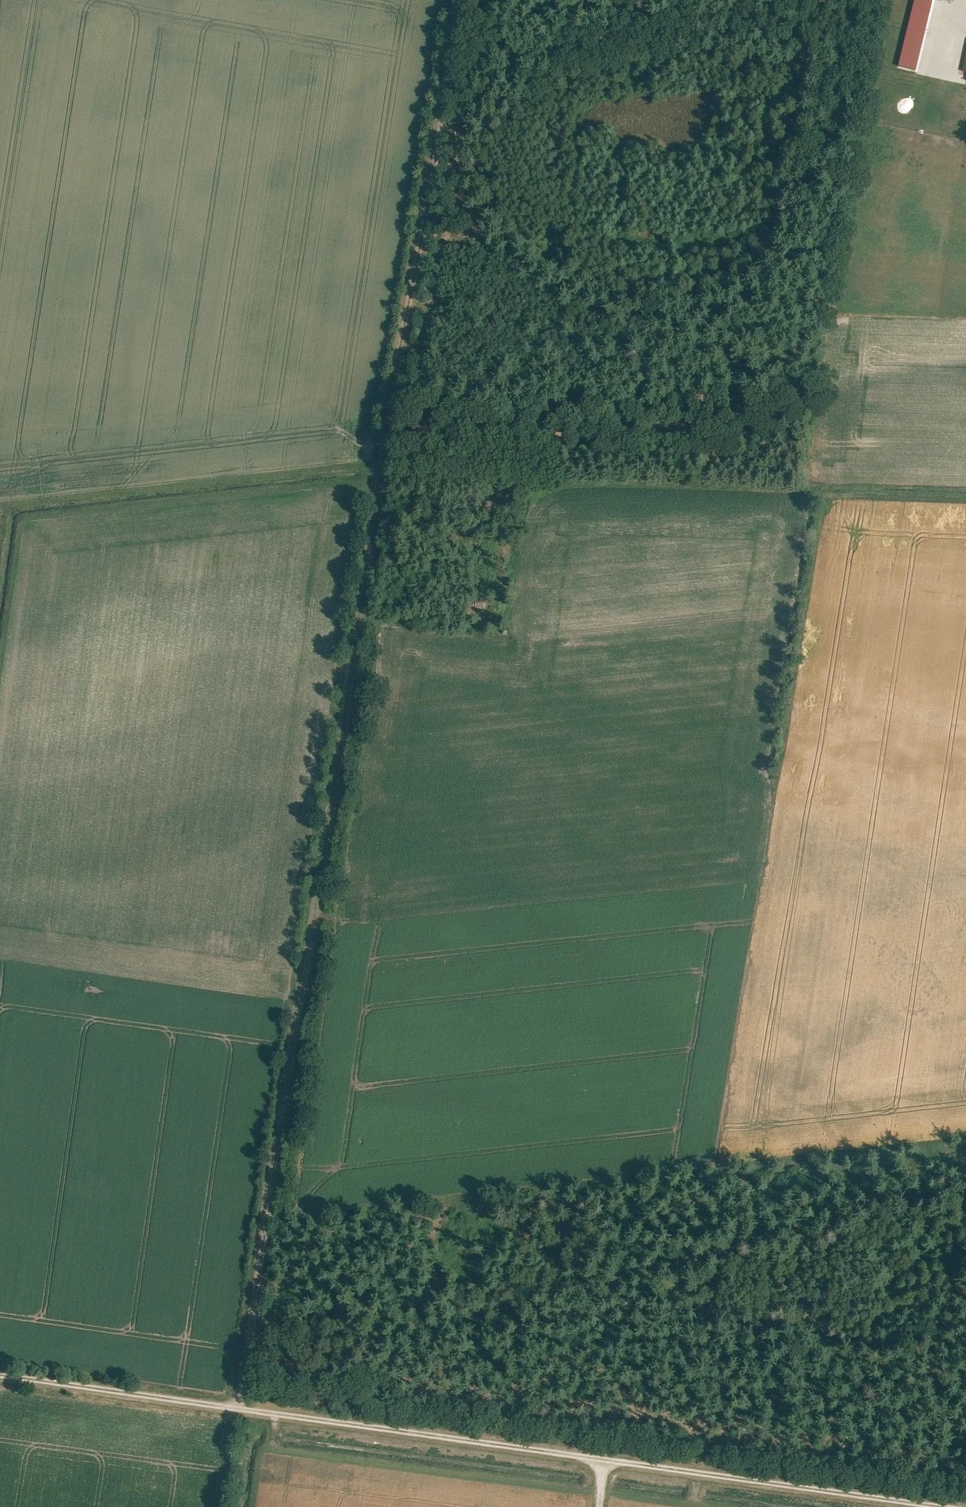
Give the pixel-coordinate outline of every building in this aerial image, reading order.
[(897,65),(916,69),(931,1),(925,0),(912,0),(897,65)]
